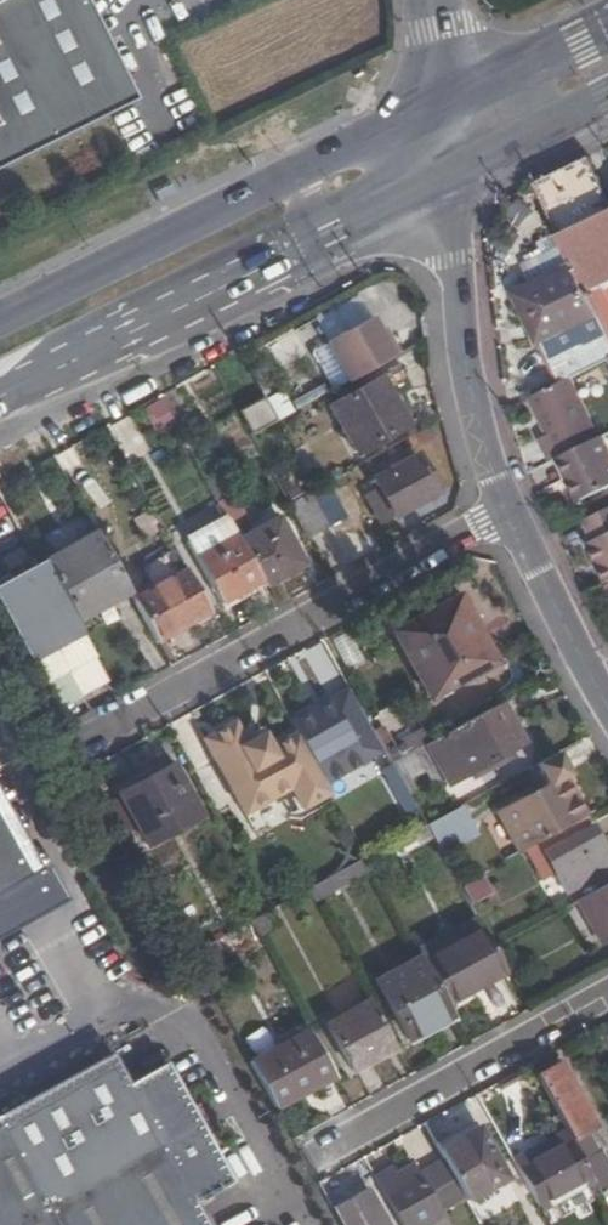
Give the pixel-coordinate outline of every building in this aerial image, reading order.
[(132,105),(121,80),(102,89),(70,23),(89,14),(82,0),(0,0),(0,169),(132,105)] [(590,155),(536,182),(576,265),(598,312),(607,329),(607,332),(607,192),(590,155)] [(542,339),(598,312),(576,265),(524,289),(535,313),(530,315),(542,339)] [(314,321),(326,342),(372,316),(360,296),(314,321)] [(348,381),(399,353),(389,335),(384,338),(372,316),(326,342),(348,381)] [(607,359),(607,332),(607,329),(549,358),(561,382),(570,378),(607,359)] [(531,397),(550,435),(541,439),(553,461),(562,456),(583,499),(607,486),(607,441),(605,436),(601,438),(570,378),(561,382),(531,397)] [(406,424),(380,380),(329,407),(355,453),(406,424)] [(275,421),(293,412),(282,391),(264,401),(275,421)] [(271,419),(260,401),(241,411),(251,430),(271,419)] [(433,490),(414,457),(373,480),(374,481),(391,512),(391,513),(433,490)] [(358,490),(375,520),(391,512),(374,481),(358,490)] [(234,492),(216,503),(227,523),(245,513),(234,492)] [(326,528),(307,494),(287,505),(305,539),(326,528)] [(584,518),(595,540),(589,543),(607,582),(607,506),(584,518)] [(275,518),(236,540),(260,584),(262,586),(301,565),(275,518)] [(228,525),(188,546),(196,560),(235,538),(234,538),(228,525)] [(95,536),(44,565),(59,592),(111,564),(95,536)] [(260,584),(236,540),(235,538),(196,560),(221,606),(260,584)] [(210,614),(185,571),(180,561),(174,552),(146,568),(157,587),(131,601),(155,644),(210,614)] [(81,633),(75,621),(59,592),(44,565),(42,562),(0,585),(0,612),(28,662),(81,633)] [(75,621),(126,592),(111,564),(59,592),(75,621)] [(432,697),(489,665),(471,634),(475,632),(456,597),(395,631),(432,697)] [(324,782),(382,750),(381,748),(371,730),(349,690),(332,699),(346,726),(324,738),(305,749),(324,782)] [(521,744),(500,703),(433,740),(389,763),(390,764),(401,784),(423,772),(429,784),(440,779),(445,787),(521,744)] [(233,724),(204,740),(244,813),(288,789),(298,807),(329,791),(324,782),(305,749),(298,735),(252,759),(233,724)] [(305,749),(324,738),(317,724),(298,735),(305,749)] [(381,748),(391,743),(381,725),(371,730),(381,748)] [(433,740),(424,725),(391,743),(381,748),(382,750),(389,763),(433,740)] [(586,815),(573,792),(565,797),(557,782),(565,777),(568,775),(555,752),(533,763),(545,784),(501,809),(523,850),(563,828),(583,816),(586,815)] [(401,784),(390,764),(380,770),(395,798),(405,792),(401,784)] [(146,845),(199,815),(170,765),(118,794),(146,845)] [(573,792),(565,777),(557,782),(565,797),(573,792)] [(52,894),(0,801),(0,922),(52,894)] [(477,834),(460,803),(423,824),(439,853),(477,834)] [(589,827),(583,816),(563,828),(523,850),(539,881),(556,872),(566,891),(607,867),(607,860),(589,827)] [(307,888),(314,901),(371,869),(364,856),(307,888)] [(483,875),(465,885),(474,904),(494,894),(483,875)] [(577,900),(600,941),(607,937),(607,883),(577,900)] [(279,925),(269,908),(268,909),(248,920),(257,938),(279,925)] [(481,929),(421,960),(446,1005),(468,993),(466,989),(503,969),(492,948),(481,929)] [(406,1040),(451,1015),(446,1005),(421,960),(420,958),(374,983),(406,1040)] [(350,1068),(394,1045),(370,1001),(328,1025),(350,1068)] [(307,1030),(249,1062),(275,1109),(333,1077),(307,1030)] [(109,1054),(0,1114),(0,1224),(204,1224),(192,1204),(230,1183),(205,1139),(213,1134),(196,1104),(188,1108),(164,1065),(126,1086),(109,1054)] [(534,1075),(567,1134),(593,1182),(597,1188),(607,1181),(607,1177),(582,1132),(593,1125),(558,1061),(534,1075)] [(478,1128),(437,1151),(464,1200),(505,1177),(478,1128)] [(541,1212),(593,1182),(567,1134),(531,1153),(529,1150),(512,1160),(541,1212)] [(437,1217),(420,1185),(431,1178),(420,1158),(393,1173),(390,1167),(373,1176),(399,1224),(421,1224),(437,1217)] [(329,1208),(339,1224),(364,1224),(349,1197),(329,1208)] [(421,1224),(442,1224),(437,1217),(421,1224)]
